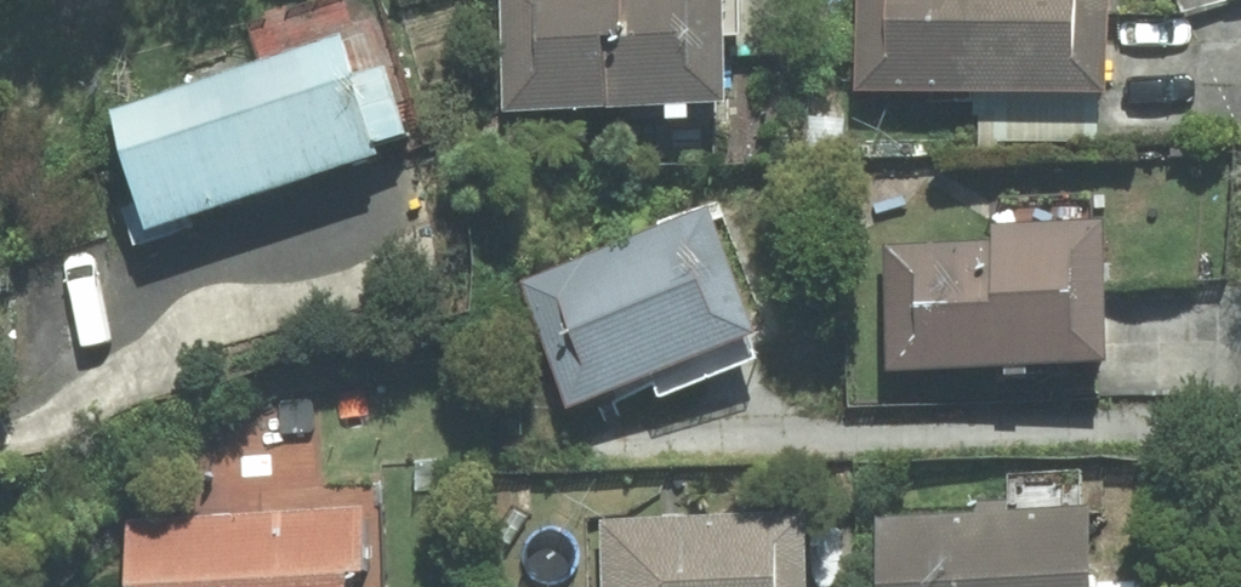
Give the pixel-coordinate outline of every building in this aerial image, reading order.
[(707,0),(492,0),(492,129),(708,128),(707,0)] [(837,105),(1101,121),(1108,0),(844,0),(837,105)] [(84,108),(124,252),(378,181),(371,156),(400,148),(378,72),(352,79),(340,36),(84,108)] [(712,219),(531,283),(576,411),(757,348),(712,219)] [(972,248),(872,249),(874,379),(1088,377),(1086,226),(971,227),(972,248)] [(365,493),(151,487),(150,520),(110,519),(108,586),(363,586),(365,493)] [(804,526),(602,518),(600,586),(802,586),(804,526)] [(864,518),(863,586),(1073,586),(1074,520),(864,518)]
